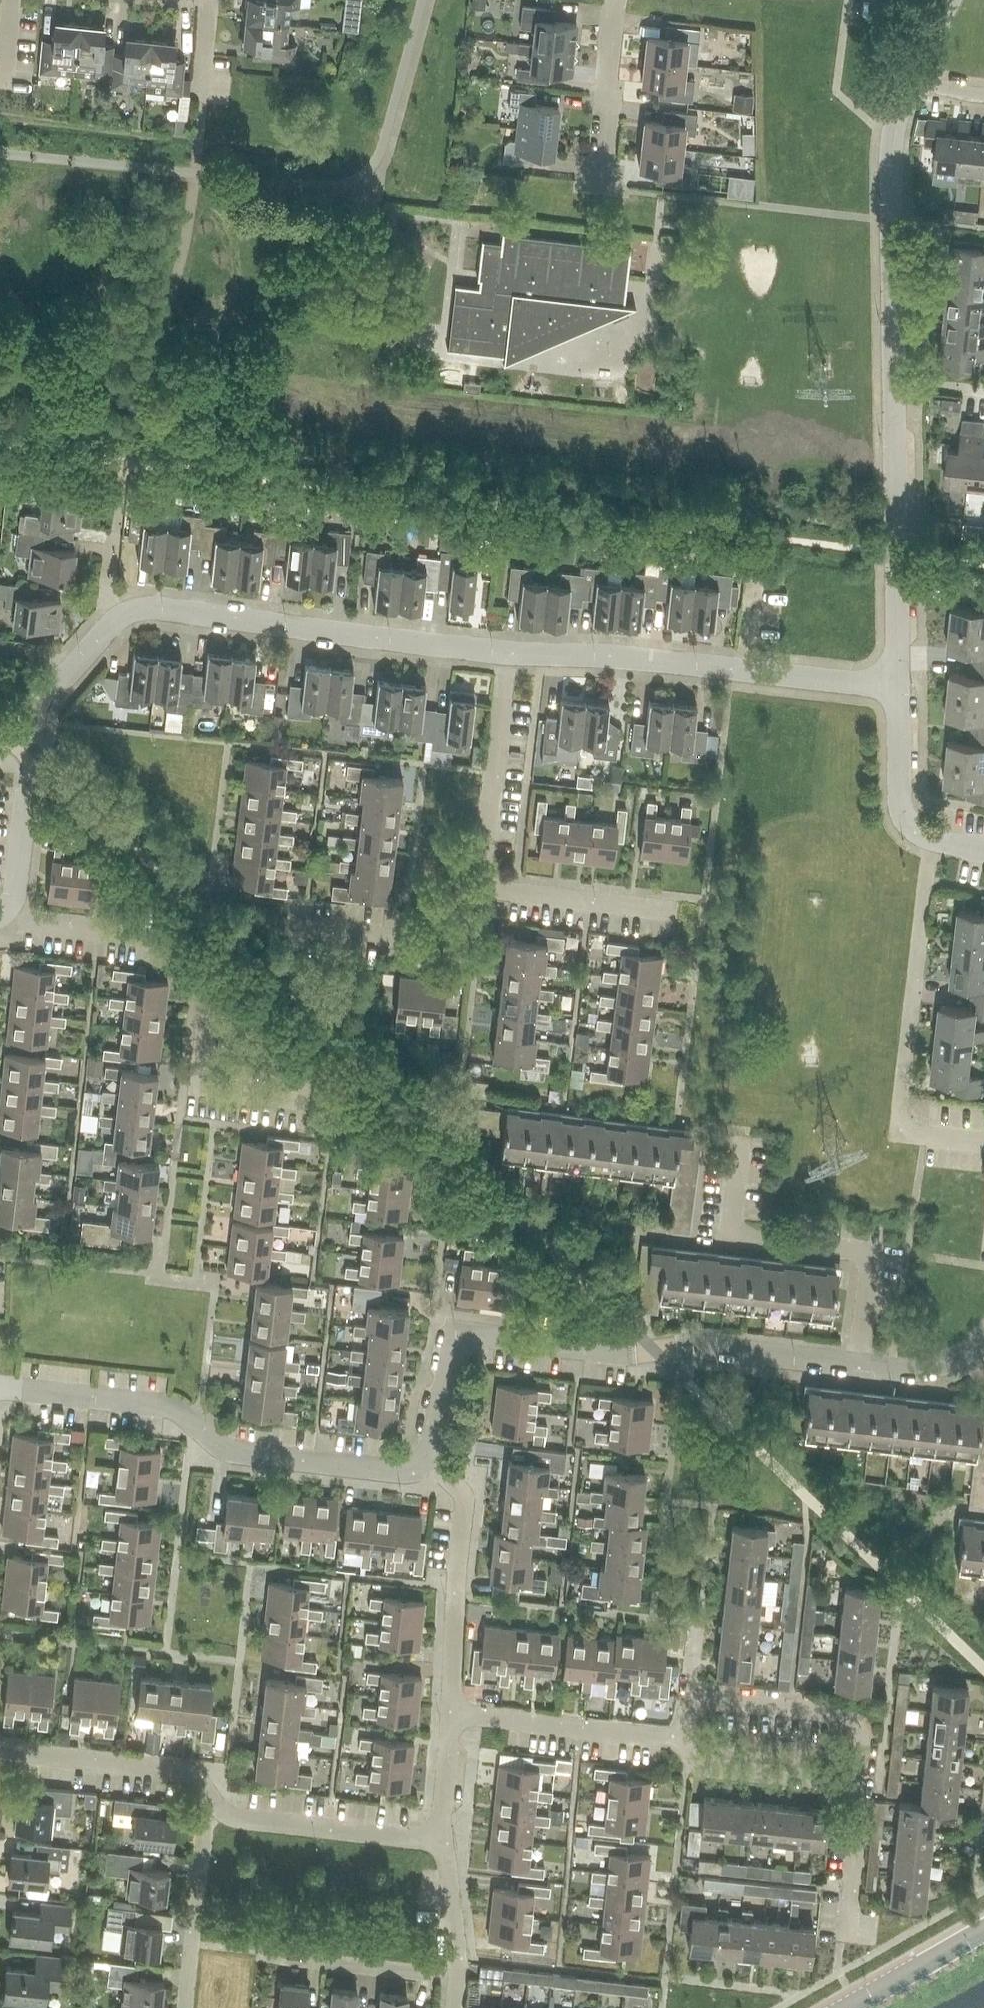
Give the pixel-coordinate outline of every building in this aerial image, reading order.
[(300,0),(247,0),(245,20),(289,24),(291,5),(300,6),(300,0)] [(551,8),(524,5),(521,27),(535,29),(534,44),(574,49),(577,24),(549,21),(551,8)] [(359,25),(360,13),(345,12),(344,23),(359,25)] [(75,75),(80,23),(55,20),(54,39),(42,38),(39,72),(56,74),(56,73),(75,75)] [(287,44),(289,24),(245,20),(243,45),(261,47),(260,58),(294,61),(296,44),(287,44)] [(105,26),(80,23),(75,75),(94,77),(94,78),(111,79),(113,53),(114,53),(114,45),(104,44),(105,26)] [(699,50),(701,28),(673,25),(672,38),(648,35),(645,59),(685,64),(687,49),(699,50)] [(147,82),(151,38),(126,36),(124,54),(114,53),(113,53),(111,79),(110,87),(127,89),(128,80),(147,82)] [(182,95),(185,60),(174,59),(176,41),(151,38),(147,82),(146,91),(182,95)] [(507,41),(506,51),(518,52),(519,43),(507,41)] [(571,74),(574,49),(534,44),(519,43),(518,52),(533,54),(531,69),(519,67),(518,79),(542,82),(544,71),(571,74)] [(683,79),(685,64),(645,59),(643,83),(666,86),(665,99),(693,102),(695,80),(683,79)] [(557,131),(559,107),(535,105),(537,93),(511,90),(510,108),(513,113),(519,113),(518,127),(557,131)] [(740,110),(752,111),(754,95),(742,94),(740,110)] [(696,135),(698,114),(670,110),(669,123),(645,120),(643,144),(682,149),(684,134),(696,135)] [(187,133),(188,118),(177,117),(176,132),(187,133)] [(964,135),(959,135),(945,133),(947,119),(941,118),(941,120),(929,118),(929,120),(926,142),(926,146),(938,147),(935,166),(960,169),(964,135)] [(926,142),(929,120),(919,119),(914,141),(926,142)] [(983,137),(969,136),(971,121),(961,120),(959,135),(964,135),(960,169),(983,172),(983,167),(983,138),(983,137)] [(554,155),(557,131),(518,127),(516,141),(510,140),(506,144),(503,162),(529,164),(530,152),(554,155)] [(745,142),(745,154),(755,154),(755,142),(745,142)] [(681,164),(682,149),(643,144),(640,168),(664,171),(662,184),(690,187),(693,165),(681,164)] [(945,220),(954,221),(955,209),(939,208),(938,219),(945,220)] [(977,223),(979,211),(955,209),(954,221),(971,223),(977,223)] [(448,348),(448,349),(505,356),(504,363),(636,306),(625,304),(628,277),(631,247),(630,247),(630,249),(504,235),(504,232),(503,232),(501,244),(483,242),(484,240),(482,240),(478,279),(480,279),(479,287),(465,285),(455,284),(455,286),(458,286),(453,326),(451,348),(448,348)] [(954,247),(951,271),(973,274),(973,277),(983,278),(983,251),(954,247)] [(973,277),(973,274),(951,271),(949,295),(971,298),(970,301),(983,302),(983,299),(983,291),(983,278),(973,277)] [(983,299),(983,302),(970,301),(971,298),(949,295),(946,319),(968,322),(968,325),(980,326),(980,323),(982,310),(983,310),(983,299)] [(980,323),(980,326),(968,325),(968,322),(946,319),(943,343),(965,346),(965,349),(977,350),(978,346),(979,334),(983,334),(983,323),(980,323)] [(978,346),(977,350),(965,349),(965,346),(943,343),(940,367),(975,371),(976,358),(983,359),(983,347),(978,346)] [(481,383),(465,381),(464,390),(480,392),(481,383)] [(941,408),(951,409),(952,400),(942,399),(941,408)] [(968,489),(976,420),(964,419),(960,450),(950,449),(946,487),(968,489)] [(976,420),(968,489),(983,491),(983,421),(976,420)] [(199,494),(198,500),(206,501),(207,494),(207,493),(207,491),(199,490),(199,492),(199,494)] [(24,533),(45,536),(51,537),(53,525),(78,528),(81,500),(44,496),(41,515),(26,513),(24,533)] [(163,566),(167,525),(154,523),(155,511),(132,508),(129,540),(141,541),(139,563),(163,566)] [(204,524),(205,524),(206,516),(182,514),(181,526),(167,525),(163,566),(187,568),(189,547),(201,548),(202,548),(204,524)] [(366,515),(365,526),(381,528),(382,517),(366,515)] [(963,524),(931,520),(929,532),(961,536),(963,524)] [(235,582),(240,541),(226,539),(227,527),(205,524),(204,524),(202,548),(201,548),(201,556),(213,557),(211,579),(235,582)] [(309,582),(314,541),(300,539),(301,527),(278,524),(277,532),(278,532),(275,556),(287,557),(285,579),(309,582)] [(274,564),(275,556),(278,532),(277,532),(255,530),(253,542),(240,541),(235,582),(259,584),(262,562),(274,564)] [(348,564),(352,533),(329,530),(327,542),(314,541),(309,582),(333,585),(335,562),(348,564)] [(44,548),(45,536),(24,533),(18,533),(16,554),(32,556),(30,574),(72,579),(75,552),(44,548)] [(398,608),(403,567),(389,565),(391,553),(368,550),(364,582),(377,583),(375,605),(398,608)] [(465,553),(451,551),(442,550),(441,558),(438,582),(439,582),(451,583),(448,606),(473,608),(477,567),(463,565),(465,553)] [(438,590),(439,582),(438,582),(441,558),(418,556),(417,568),(403,567),(398,608),(422,610),(425,588),(438,590)] [(542,624),(547,582),(533,581),(535,569),(512,566),(508,598),(521,599),(518,621),(542,624)] [(616,624),(621,583),(607,581),(608,569),(586,566),(585,574),(582,598),(595,599),(592,621),(616,624)] [(690,624),(695,583),(681,581),(682,569),(660,566),(659,574),(656,598),(669,599),(666,621),(690,624)] [(582,606),(582,598),(585,574),(562,572),(561,584),(547,582),(542,624),(566,626),(569,604),(582,606)] [(656,606),(656,598),(659,574),(636,572),(635,584),(621,583),(616,624),(640,626),(643,604),(656,606)] [(730,606),(730,605),(732,585),(733,575),(710,572),(709,584),(695,583),(690,624),(714,627),(717,605),(730,606)] [(0,583),(0,598),(6,599),(8,584),(0,583)] [(16,607),(15,614),(14,622),(59,628),(61,602),(32,599),(34,587),(8,584),(6,599),(5,606),(16,607)] [(730,605),(738,606),(740,586),(732,585),(730,605)] [(973,596),(972,608),(953,606),(951,628),(983,631),(983,597),(973,596)] [(951,628),(948,649),(972,652),(971,664),(983,665),(983,631),(951,628)] [(154,696),(158,655),(134,652),(132,674),(119,673),(115,704),(139,707),(140,695),(154,696)] [(228,697),(232,655),(208,653),(206,674),(193,673),(192,681),(190,705),(213,707),(214,695),(228,697)] [(192,681),(180,680),(182,658),(158,655),(154,696),(167,698),(166,710),(189,713),(190,705),(192,681)] [(263,713),(266,681),(254,680),(256,658),(232,655),(228,697),(241,698),(240,710),(263,713)] [(326,708),(330,666),(306,664),(304,686),(291,684),(287,716),(311,718),(312,706),(326,708)] [(971,664),(970,675),(951,673),(949,695),(983,699),(983,665),(971,664)] [(363,701),(364,701),(365,693),(352,691),(354,669),(330,666),(326,708),(339,709),(338,721),(346,722),(344,737),(359,739),(360,732),(361,724),(363,701)] [(398,724),(403,683),(379,680),(376,702),(364,701),(363,701),(361,724),(360,732),(383,734),(384,722),(398,724)] [(276,706),(279,682),(269,681),(266,705),(276,706)] [(427,685),(403,683),(398,724),(411,725),(410,738),(433,740),(436,717),(437,709),(424,708),(427,685)] [(471,740),(476,699),(476,693),(452,690),(451,696),(449,718),(436,717),(433,740),(432,748),(455,751),(456,739),(471,740)] [(949,695),(947,716),(971,719),(969,731),(983,732),(983,699),(949,695)] [(547,719),(543,750),(556,752),(555,758),(579,761),(580,757),(581,742),(586,701),(562,698),(559,721),(547,719)] [(616,759),(620,727),(607,726),(610,704),(586,701),(581,742),(595,744),(593,756),(616,759)] [(669,745),(674,703),(650,701),(647,723),(635,721),(631,753),(654,756),(656,743),(669,745)] [(704,761),(708,730),(695,728),(698,706),(674,703),(669,745),(683,746),(681,759),(704,761)] [(969,731),(968,742),(949,740),(947,762),(983,766),(983,732),(969,731)] [(302,768),(303,759),(272,755),(271,763),(247,760),(244,785),(283,789),(286,766),(302,768)] [(947,762),(945,783),(969,786),(968,798),(983,800),(983,766),(947,762)] [(400,801),(403,779),(374,775),(375,767),(348,764),(347,777),(362,779),(360,797),(364,798),(364,797),(400,801)] [(613,764),(610,789),(620,791),(622,778),(623,765),(613,764)] [(281,809),(283,789),(244,785),(241,809),(280,814),(280,818),(296,820),(297,811),(281,809)] [(398,826),(400,801),(364,797),(364,798),(362,813),(346,812),(345,821),(361,823),(362,821),(398,826)] [(569,819),(565,818),(545,816),(547,800),(538,799),(535,831),(543,832),(540,856),(564,859),(569,819)] [(619,801),(618,808),(628,810),(632,810),(633,802),(619,801)] [(664,858),(668,818),(656,816),(657,802),(648,801),(646,815),(641,855),(664,858)] [(589,861),(593,822),(574,820),(576,804),(567,803),(565,818),(569,819),(564,859),(589,861)] [(690,820),(691,806),(682,805),(681,819),(668,818),(664,858),(686,860),(691,820),(690,820)] [(624,841),(628,810),(618,808),(617,824),(593,822),(589,861),(613,864),(616,840),(624,841)] [(278,833),(280,818),(280,814),(241,809),(238,833),(278,838),(277,842),(293,844),(294,835),(278,833)] [(395,850),(398,826),(362,821),(361,823),(360,838),(344,836),(342,845),(358,847),(358,845),(395,850)] [(275,857),(277,842),(278,838),(238,833),(235,857),(275,862),(274,866),(290,868),(291,859),(275,857)] [(71,902),(75,862),(63,860),(65,846),(55,845),(54,859),(53,859),(49,899),(71,902)] [(392,874),(395,850),(358,845),(358,847),(356,862),(341,860),(340,861),(339,869),(351,871),(352,869),(392,874)] [(97,864),(99,850),(90,849),(88,863),(75,862),(71,902),(94,904),(98,864),(97,864)] [(272,885),(274,866),(275,862),(235,857),(232,882),(256,884),(255,892),(287,896),(288,887),(272,885)] [(328,860),(327,868),(339,869),(340,861),(328,860)] [(389,896),(392,874),(352,869),(351,871),(349,887),(334,885),(332,897),(358,901),(359,893),(389,896)] [(982,901),(981,913),(960,910),(957,935),(983,938),(983,901),(982,901)] [(563,950),(564,937),(538,934),(537,942),(507,938),(505,961),(545,966),(545,964),(547,948),(563,950)] [(957,935),(954,958),(983,962),(983,938),(957,935)] [(622,953),(620,972),(619,976),(659,981),(662,957),(638,954),(639,946),(608,942),(606,951),(622,953)] [(954,958),(952,983),(973,985),(971,997),(983,998),(983,962),(954,958)] [(71,973),(72,964),(40,960),(39,968),(15,965),(13,990),(53,994),(53,990),(55,971),(71,973)] [(557,965),(545,964),(545,966),(505,961),(502,985),(538,989),(538,987),(540,973),(556,975),(557,965)] [(166,1007),(168,983),(145,980),(145,972),(114,968),(113,977),(129,979),(126,999),(126,1002),(166,1007)] [(656,1005),(659,981),(619,976),(620,972),(604,970),(603,979),(619,981),(617,996),(616,1000),(656,1005)] [(419,1018),(423,978),(401,976),(396,1015),(397,1016),(395,1029),(405,1031),(406,1017),(419,1018)] [(441,1021),(446,981),(423,978),(419,1018),(431,1019),(430,1033),(439,1034),(441,1021)] [(554,989),(538,987),(538,989),(502,985),(499,1009),(535,1013),(535,1011),(537,997),(553,999),(554,989)] [(69,992),(53,990),(53,994),(13,990),(10,1014),(50,1019),(50,1014),(52,999),(68,1001),(69,992)] [(653,1030),(656,1005),(616,1000),(617,996),(601,994),(600,1003),(616,1005),(614,1021),(613,1025),(653,1030)] [(163,1032),(166,1007),(126,1002),(126,999),(110,997),(109,1006),(125,1008),(123,1027),(163,1032)] [(971,997),(970,1009),(941,1005),(938,1030),(974,1034),(975,1028),(976,1015),(983,1016),(983,998),(971,997)] [(551,1013),(535,1011),(535,1013),(499,1009),(496,1033),(532,1038),(532,1037),(534,1021),(550,1023),(551,1013)] [(66,1016),(50,1014),(50,1019),(10,1014),(7,1039),(47,1043),(49,1023),(65,1025),(66,1016)] [(444,1014),(442,1035),(457,1037),(459,1016),(444,1014)] [(650,1054),(653,1030),(613,1025),(614,1021),(598,1019),(597,1027),(613,1029),(610,1049),(650,1054)] [(160,1056),(163,1032),(123,1027),(120,1050),(104,1048),(103,1057),(135,1061),(136,1053),(160,1056)] [(975,1028),(974,1034),(938,1030),(935,1053),(971,1058),(973,1039),(983,1040),(983,1030),(975,1028)] [(586,1045),(588,1033),(579,1032),(577,1043),(586,1045)] [(536,1038),(532,1037),(532,1038),(496,1033),(493,1056),(523,1059),(522,1067),(548,1070),(550,1058),(534,1056),(536,1038)] [(439,1045),(428,1044),(427,1052),(438,1053),(439,1045)] [(647,1078),(650,1054),(610,1049),(607,1072),(591,1070),(590,1079),(622,1083),(623,1075),(647,1078)] [(969,1077),(971,1058),(935,1053),(933,1078),(954,1080),(952,1092),(981,1096),(983,1078),(969,1077)] [(61,1066),(62,1057),(46,1055),(45,1059),(6,1054),(3,1079),(43,1083),(43,1079),(45,1064),(61,1066)] [(102,1074),(104,1058),(89,1056),(87,1073),(102,1074)] [(121,1078),(119,1092),(119,1094),(155,1098),(158,1074),(122,1069),(122,1068),(106,1066),(105,1076),(121,1078)] [(583,1071),(573,1069),(571,1085),(581,1086),(583,1071)] [(59,1081),(43,1079),(43,1083),(3,1079),(0,1103),(40,1108),(41,1103),(42,1088),(58,1090),(59,1081)] [(152,1122),(155,1098),(119,1094),(119,1092),(103,1090),(102,1100),(118,1101),(116,1116),(116,1118),(152,1122)] [(41,1103),(40,1108),(0,1103),(0,1106),(0,1128),(37,1132),(40,1112),(55,1114),(56,1105),(41,1103)] [(690,1233),(703,1130),(692,1129),(691,1135),(466,1105),(463,1129),(504,1135),(501,1156),(673,1179),(667,1230),(690,1233)] [(82,1128),(94,1129),(95,1115),(83,1114),(82,1128)] [(149,1147),(152,1122),(116,1118),(116,1116),(100,1114),(99,1124),(115,1126),(113,1142),(149,1147)] [(299,1148),(300,1139),(268,1136),(267,1144),(243,1141),(240,1165),(280,1170),(280,1166),(283,1147),(299,1148)] [(58,1144),(32,1141),(31,1149),(1,1146),(0,1157),(0,1169),(39,1173),(39,1171),(41,1155),(57,1157),(58,1144)] [(93,1149),(81,1147),(80,1147),(77,1171),(80,1171),(91,1172),(93,1149)] [(119,1164),(117,1180),(116,1182),(157,1187),(159,1164),(130,1160),(131,1153),(104,1149),(103,1162),(119,1164)] [(296,1168),(280,1166),(280,1170),(240,1165),(237,1189),(277,1194),(278,1190),(279,1175),(295,1177),(296,1168)] [(371,1177),(370,1189),(409,1194),(412,1171),(372,1167),(372,1168),(358,1166),(357,1175),(371,1177)] [(39,1171),(39,1173),(0,1169),(0,1193),(36,1197),(36,1196),(32,1196),(34,1180),(50,1182),(51,1173),(39,1171)] [(341,1187),(343,1173),(335,1172),(333,1186),(341,1187)] [(154,1211),(157,1187),(116,1182),(117,1180),(105,1179),(104,1188),(120,1190),(118,1206),(154,1211)] [(75,1201),(77,1201),(84,1202),(86,1186),(78,1185),(77,1185),(75,1201)] [(294,1192),(278,1190),(277,1194),(237,1189),(234,1214),(274,1218),(277,1199),(293,1201),(294,1192)] [(406,1217),(409,1194),(370,1189),(368,1202),(354,1200),(353,1209),(357,1210),(367,1211),(367,1212),(406,1217)] [(36,1197),(0,1193),(0,1216),(23,1218),(22,1226),(49,1229),(50,1216),(34,1215),(36,1197)] [(151,1233),(154,1211),(118,1206),(114,1205),(112,1223),(83,1220),(82,1228),(81,1241),(120,1246),(122,1230),(151,1233)] [(356,1220),(366,1221),(367,1212),(367,1211),(357,1210),(356,1220)] [(288,1234),(290,1225),(273,1223),(273,1227),(233,1222),(231,1247),(270,1251),(271,1247),(273,1232),(288,1234)] [(71,1227),(69,1240),(81,1241),(82,1228),(75,1227),(71,1227)] [(402,1260),(404,1237),(365,1233),(364,1233),(351,1232),(349,1241),(363,1242),(362,1255),(402,1260)] [(832,1318),(837,1272),(653,1250),(654,1244),(642,1243),(635,1309),(658,1312),(660,1298),(832,1318)] [(287,1249),(271,1247),(270,1251),(231,1247),(228,1271),(267,1276),(270,1256),(286,1258),(287,1249)] [(480,1304),(485,1265),(473,1263),(474,1249),(465,1248),(463,1262),(462,1262),(457,1301),(480,1304)] [(507,1267),(508,1253),(499,1252),(498,1266),(485,1265),(480,1304),(502,1307),(508,1267),(507,1267)] [(399,1282),(402,1260),(362,1255),(361,1267),(347,1266),(345,1275),(359,1277),(359,1278),(399,1282)] [(307,1296),(309,1287),(292,1285),(292,1286),(256,1282),(254,1307),(290,1311),(290,1309),(292,1295),(307,1296)] [(409,1310),(380,1306),(382,1289),(355,1286),(354,1295),(352,1308),(368,1310),(366,1326),(366,1328),(406,1332),(409,1310)] [(306,1311),(290,1309),(290,1311),(254,1307),(251,1331),(287,1336),(289,1319),(305,1321),(306,1311)] [(403,1356),(406,1332),(366,1328),(366,1326),(355,1325),(353,1334),(369,1336),(367,1351),(367,1353),(403,1356)] [(250,1338),(247,1362),(283,1366),(283,1369),(299,1371),(300,1361),(284,1359),(286,1343),(250,1338)] [(401,1381),(403,1356),(367,1353),(367,1351),(352,1349),(351,1355),(351,1358),(366,1360),(365,1375),(364,1377),(401,1381)] [(320,1362),(308,1361),(307,1371),(319,1372),(320,1362)] [(281,1383),(283,1369),(283,1366),(247,1362),(244,1386),(285,1390),(284,1393),(296,1395),(297,1385),(281,1383)] [(348,1382),(349,1373),(331,1371),(330,1380),(348,1382)] [(398,1405),(401,1381),(364,1377),(365,1375),(349,1373),(348,1382),(364,1384),(362,1400),(362,1401),(398,1405)] [(498,1384),(495,1407),(535,1411),(536,1398),(550,1400),(551,1391),(537,1389),(537,1388),(498,1384)] [(282,1409),(284,1393),(285,1390),(244,1386),(242,1409),(271,1413),(270,1421),(297,1424),(298,1411),(282,1409)] [(809,1390),(804,1436),(975,1456),(969,1507),(983,1509),(983,1411),(809,1390)] [(651,1424),(654,1402),(614,1397),(614,1398),(600,1396),(599,1405),(613,1407),(611,1420),(651,1424)] [(395,1427),(398,1405),(362,1401),(362,1400),(358,1400),(355,1418),(340,1416),(338,1429),(365,1432),(366,1424),(395,1427)] [(533,1424),(535,1411),(495,1407),(493,1429),(532,1434),(533,1433),(535,1433),(546,1434),(547,1425),(533,1424)] [(63,1426),(64,1417),(64,1412),(54,1411),(53,1425),(63,1426)] [(648,1447),(651,1424),(611,1420),(610,1432),(596,1431),(595,1440),(609,1441),(609,1442),(648,1447)] [(70,1441),(71,1432),(39,1428),(38,1436),(14,1433),(11,1458),(51,1462),(52,1458),(54,1439),(70,1441)] [(545,1445),(546,1434),(535,1433),(534,1443),(545,1445)] [(158,1475),(161,1450),(137,1447),(138,1439),(106,1436),(105,1445),(121,1447),(119,1470),(158,1475)] [(539,1455),(538,1463),(509,1460),(506,1482),(546,1487),(547,1485),(548,1469),(564,1471),(566,1458),(539,1455)] [(67,1460),(52,1458),(51,1462),(11,1458),(9,1482),(48,1486),(49,1482),(50,1467),(66,1469),(67,1460)] [(605,1476),(603,1491),(603,1493),(643,1498),(646,1475),(616,1472),(617,1464),(591,1461),(589,1474),(605,1476)] [(575,1464),(565,1463),(564,1471),(564,1473),(574,1474),(575,1464)] [(156,1499),(158,1475),(119,1470),(116,1493),(100,1492),(99,1500),(131,1504),(132,1496),(156,1499)] [(910,1481),(908,1481),(907,1486),(918,1488),(920,1476),(911,1476),(910,1481)] [(65,1484),(49,1482),(48,1486),(9,1482),(6,1506),(45,1511),(48,1491),(64,1493),(65,1484)] [(559,1486),(547,1485),(546,1487),(506,1482),(504,1507),(540,1511),(540,1509),(542,1494),(557,1496),(559,1486)] [(641,1522),(641,1521),(643,1498),(603,1493),(603,1491),(591,1490),(591,1492),(590,1500),(606,1501),(605,1516),(604,1518),(641,1522)] [(590,1500),(591,1492),(578,1491),(577,1502),(590,1503),(590,1500)] [(247,1536),(252,1496),(228,1493),(225,1523),(217,1522),(214,1549),(227,1550),(229,1534),(245,1536),(247,1536)] [(308,1535),(312,1495),(288,1493),(283,1532),(303,1535),(308,1535)] [(337,1498),(312,1495),(308,1535),(303,1535),(301,1550),(310,1551),(312,1536),(327,1537),(325,1553),(334,1554),(336,1538),(332,1538),(337,1498)] [(271,1535),(275,1499),(252,1496),(247,1536),(245,1536),(243,1548),(253,1549),(255,1533),(271,1535)] [(43,1534),(45,1511),(6,1506),(3,1531),(27,1533),(26,1541),(58,1545),(59,1536),(43,1534)] [(556,1510),(540,1509),(540,1511),(504,1507),(501,1530),(501,1531),(537,1535),(537,1533),(539,1518),(555,1520),(556,1510)] [(367,1550),(372,1511),(348,1508),(343,1547),(363,1549),(367,1550)] [(121,1520),(119,1540),(118,1543),(158,1548),(161,1524),(137,1521),(138,1513),(106,1509),(105,1518),(121,1520)] [(392,1553),(396,1513),(372,1511),(367,1550),(363,1549),(361,1565),(370,1566),(372,1551),(387,1552),(392,1553)] [(421,1516),(396,1513),(392,1553),(387,1552),(385,1568),(394,1569),(396,1554),(415,1556),(413,1572),(422,1573),(426,1541),(418,1540),(421,1516)] [(579,1515),(578,1524),(593,1525),(594,1517),(579,1515)] [(647,1522),(641,1521),(641,1522),(604,1518),(605,1516),(595,1515),(594,1517),(593,1525),(609,1526),(608,1541),(607,1543),(644,1547),(647,1522)] [(963,1522),(958,1568),(983,1571),(983,1524),(963,1522)] [(765,1554),(766,1540),(773,1540),(774,1530),(733,1525),(730,1551),(765,1554)] [(196,1539),(209,1540),(210,1527),(198,1526),(196,1539)] [(532,1558),(529,1558),(530,1542),(546,1543),(547,1534),(537,1533),(537,1535),(501,1531),(501,1530),(495,1529),(490,1577),(519,1580),(518,1588),(545,1591),(546,1578),(530,1576),(532,1558)] [(567,1536),(557,1535),(556,1545),(566,1546),(567,1536)] [(155,1572),(158,1548),(118,1543),(119,1540),(103,1538),(102,1547),(118,1548),(116,1564),(116,1568),(155,1572)] [(641,1571),(644,1547),(607,1543),(608,1541),(592,1539),(591,1549),(607,1550),(605,1566),(605,1567),(641,1571)] [(803,1559),(805,1542),(794,1541),(793,1557),(803,1559)] [(64,1562),(65,1553),(33,1550),(32,1558),(8,1555),(6,1580),(45,1584),(48,1561),(64,1562)] [(762,1578),(764,1564),(770,1565),(771,1555),(765,1554),(730,1551),(728,1574),(762,1578)] [(800,1582),(803,1559),(793,1557),(790,1581),(800,1582)] [(550,1575),(562,1576),(564,1562),(552,1560),(550,1575)] [(153,1596),(155,1572),(116,1568),(116,1564),(100,1562),(99,1571),(115,1573),(113,1592),(153,1596)] [(638,1593),(641,1571),(605,1567),(605,1566),(601,1566),(599,1584),(583,1582),(581,1595),(608,1598),(609,1590),(638,1593)] [(768,1578),(762,1578),(728,1574),(725,1598),(760,1602),(761,1589),(767,1589),(768,1578)] [(270,1582),(267,1607),(307,1611),(307,1607),(309,1588),(325,1590),(326,1581),(294,1577),(293,1585),(270,1582)] [(43,1608),(45,1584),(6,1580),(3,1604),(27,1607),(26,1615),(58,1618),(59,1610),(43,1608)] [(798,1606),(800,1582),(790,1581),(787,1605),(798,1606)] [(815,1608),(818,1584),(807,1583),(805,1607),(815,1608)] [(877,1615),(880,1590),(845,1587),(842,1611),(877,1615)] [(150,1621),(153,1596),(113,1592),(110,1615),(94,1614),(93,1622),(125,1626),(126,1618),(150,1621)] [(422,1625),(425,1602),(385,1598),(371,1597),(370,1606),(384,1608),(382,1620),(422,1625)] [(757,1626),(759,1612),(765,1612),(766,1602),(760,1602),(725,1598),(722,1622),(757,1626)] [(795,1630),(798,1606),(787,1605),(785,1629),(795,1630)] [(323,1609),(307,1607),(307,1611),(267,1607),(264,1631),(304,1635),(306,1616),(322,1618),(323,1609)] [(824,1623),(825,1611),(815,1610),(815,1608),(805,1607),(802,1631),(813,1632),(814,1622),(824,1623)] [(875,1639),(877,1615),(842,1611),(840,1635),(875,1639)] [(419,1647),(422,1625),(382,1620),(381,1633),(367,1631),(366,1640),(380,1642),(380,1643),(419,1647)] [(754,1650),(757,1626),(722,1622),(720,1646),(754,1650)] [(505,1667),(510,1627),(485,1625),(483,1649),(475,1648),(471,1679),(480,1680),(482,1664),(502,1667),(505,1667)] [(530,1670),(534,1630),(510,1627),(505,1667),(502,1667),(500,1683),(505,1683),(509,1684),(511,1668),(526,1669),(530,1670)] [(792,1654),(795,1630),(785,1629),(782,1653),(792,1654)] [(558,1633),(534,1630),(530,1670),(526,1669),(524,1685),(533,1686),(535,1670),(554,1673),(558,1633)] [(301,1659),(304,1635),(264,1631),(261,1655),(285,1658),(284,1666),(316,1670),(317,1661),(301,1659)] [(810,1656),(813,1632),(802,1631),(800,1655),(810,1656)] [(588,1677),(593,1637),(568,1634),(564,1674),(584,1676),(582,1692),(591,1693),(593,1677),(588,1677)] [(613,1673),(618,1634),(617,1634),(616,1640),(593,1637),(588,1677),(593,1677),(608,1679),(606,1695),(615,1696),(617,1679),(613,1679),(614,1673),(613,1673)] [(637,1676),(642,1636),(618,1634),(613,1673),(614,1673),(633,1675),(631,1691),(640,1692),(642,1677),(637,1676)] [(872,1663),(875,1639),(840,1635),(837,1659),(872,1663)] [(668,1696),(672,1664),(664,1663),(666,1639),(642,1636),(637,1676),(642,1677),(661,1679),(659,1695),(668,1696)] [(360,1654),(361,1644),(351,1643),(350,1653),(360,1654)] [(752,1675),(754,1650),(720,1646),(717,1671),(752,1675)] [(790,1678),(792,1654),(782,1653),(779,1677),(790,1678)] [(147,1666),(148,1656),(134,1655),(133,1664),(147,1666)] [(809,1672),(810,1656),(800,1655),(798,1671),(809,1672)] [(869,1688),(872,1663),(837,1659),(835,1684),(869,1688)] [(671,1672),(678,1673),(679,1665),(672,1664),(671,1672)] [(27,1712),(32,1672),(9,1670),(5,1709),(6,1709),(4,1723),(13,1724),(15,1710),(27,1712)] [(419,1699),(422,1677),(382,1672),(382,1673),(368,1671),(367,1681),(381,1682),(380,1695),(419,1699)] [(50,1714),(54,1674),(32,1672),(27,1712),(40,1713),(38,1727),(47,1728),(49,1714),(50,1714)] [(266,1679),(264,1701),(304,1706),(304,1704),(306,1688),(322,1690),(323,1677),(297,1674),(296,1682),(266,1679)] [(161,1715),(165,1678),(141,1676),(137,1712),(154,1714),(152,1730),(162,1731),(163,1715),(161,1715)] [(93,1719),(98,1679),(75,1677),(71,1717),(72,1717),(70,1731),(79,1732),(81,1718),(93,1719)] [(184,1721),(189,1681),(165,1678),(161,1715),(163,1715),(178,1716),(176,1732),(184,1733),(186,1733),(187,1721),(184,1721)] [(116,1722),(120,1682),(98,1679),(93,1719),(106,1720),(104,1734),(113,1735),(115,1721),(116,1722)] [(212,1684),(189,1681),(184,1721),(187,1721),(203,1723),(201,1739),(214,1740),(217,1714),(209,1713),(212,1684)] [(907,1707),(909,1682),(898,1681),(896,1706),(907,1707)] [(513,1684),(509,1684),(505,1683),(504,1695),(512,1696),(513,1684)] [(965,1714),(968,1689),(933,1685),(931,1710),(965,1714)] [(417,1722),(419,1699),(380,1695),(378,1707),(364,1706),(363,1715),(377,1716),(377,1717),(417,1722)] [(316,1706),(304,1704),(304,1706),(264,1701),(261,1725),(297,1730),(297,1728),(299,1713),(315,1715),(316,1706)] [(904,1731),(907,1707),(896,1706),(893,1730),(904,1731)] [(963,1738),(965,1714),(931,1710),(928,1734),(963,1738)] [(296,1737),(309,1739),(309,1742),(321,1744),(323,1733),(313,1732),(313,1730),(297,1728),(297,1730),(261,1725),(258,1750),(294,1754),(294,1753),(296,1737)] [(147,1750),(159,1751),(161,1731),(149,1730),(147,1750)] [(902,1755),(904,1731),(893,1730),(891,1754),(902,1755)] [(57,1732),(56,1743),(69,1744),(70,1735),(70,1734),(57,1732)] [(337,1734),(328,1734),(327,1744),(335,1745),(336,1741),(337,1734)] [(960,1762),(963,1738),(928,1734),(926,1758),(960,1762)] [(85,1737),(70,1735),(69,1744),(84,1746),(85,1737)] [(412,1765),(414,1743),(375,1738),(375,1739),(361,1737),(360,1747),(374,1748),(372,1761),(412,1765)] [(298,1754),(294,1753),(294,1754),(258,1750),(256,1772),(285,1776),(284,1784),(311,1787),(312,1774),(296,1772),(298,1754)] [(899,1779),(902,1755),(891,1754),(888,1778),(899,1779)] [(539,1770),(555,1772),(555,1770),(570,1772),(572,1759),(557,1758),(556,1763),(524,1759),(523,1767),(499,1765),(497,1789),(537,1793),(537,1789),(539,1770)] [(957,1785),(960,1762),(926,1758),(923,1782),(957,1785)] [(409,1788),(412,1765),(372,1761),(371,1773),(357,1772),(356,1781),(370,1783),(409,1788)] [(648,1805),(650,1781),(626,1778),(627,1770),(596,1767),(595,1776),(610,1777),(608,1801),(648,1805)] [(901,1794),(903,1779),(899,1779),(888,1778),(887,1794),(898,1795),(898,1793),(901,1794)] [(955,1810),(957,1785),(923,1782),(921,1804),(920,1806),(935,1807),(934,1808),(955,1810)] [(33,1829),(38,1829),(51,1830),(53,1812),(71,1814),(73,1790),(43,1787),(41,1799),(18,1797),(15,1828),(33,1830),(33,1829)] [(553,1791),(537,1789),(537,1793),(497,1789),(494,1813),(534,1817),(535,1814),(536,1798),(552,1800),(553,1791)] [(726,1835),(730,1800),(705,1797),(701,1830),(689,1829),(687,1853),(699,1854),(701,1832),(726,1835)] [(172,1844),(175,1817),(145,1814),(146,1802),(116,1798),(114,1811),(138,1814),(135,1840),(172,1844)] [(750,1837),(753,1802),(730,1800),(726,1835),(750,1837)] [(645,1830),(648,1805),(608,1801),(606,1824),(590,1823),(589,1832),(621,1835),(621,1827),(635,1829),(645,1830)] [(774,1840),(777,1805),(753,1802),(750,1837),(774,1840)] [(932,1831),(934,1808),(935,1807),(920,1806),(921,1804),(900,1802),(897,1827),(932,1831)] [(797,1842),(801,1807),(777,1805),(774,1840),(797,1842)] [(822,1845),(826,1810),(801,1807),(797,1842),(822,1845)] [(551,1808),(551,1815),(550,1820),(563,1821),(564,1809),(551,1808)] [(551,1815),(535,1814),(534,1817),(494,1813),(492,1838),(531,1842),(533,1822),(549,1824),(550,1820),(551,1815)] [(621,1835),(620,1840),(634,1842),(635,1829),(621,1827),(621,1835)] [(929,1855),(932,1831),(897,1827),(895,1851),(929,1855)] [(568,1846),(569,1834),(559,1833),(558,1845),(568,1846)] [(529,1865),(531,1842),(492,1838),(489,1862),(513,1864),(512,1872),(544,1876),(545,1868),(545,1867),(529,1865)] [(589,1839),(576,1838),(575,1848),(587,1850),(589,1839)] [(648,1880),(650,1856),(627,1853),(627,1845),(596,1842),(595,1851),(611,1853),(609,1872),(608,1876),(648,1880)] [(72,1847),(62,1846),(38,1843),(37,1855),(13,1853),(9,1880),(45,1885),(47,1867),(69,1870),(72,1847)] [(166,1899),(169,1871),(142,1867),(144,1854),(108,1851),(105,1872),(130,1875),(127,1894),(166,1899)] [(927,1879),(929,1855),(895,1851),(892,1875),(927,1879)] [(722,1872),(723,1861),(699,1859),(698,1870),(722,1872)] [(746,1875),(747,1864),(723,1861),(722,1872),(746,1875)] [(770,1877),(771,1866),(747,1864),(746,1875),(770,1877)] [(794,1880),(795,1869),(771,1866),(770,1877),(794,1880)] [(819,1882),(820,1871),(795,1869),(794,1880),(819,1882)] [(645,1904),(648,1880),(608,1876),(609,1872),(593,1870),(592,1879),(608,1881),(606,1896),(606,1900),(645,1904)] [(876,1889),(878,1873),(867,1872),(866,1888),(876,1889)] [(924,1903),(927,1879),(892,1875),(889,1900),(924,1903)] [(720,1890),(721,1879),(705,1877),(704,1888),(720,1890)] [(744,1892),(745,1881),(721,1879),(720,1890),(744,1892)] [(768,1895),(769,1884),(745,1881),(744,1892),(768,1895)] [(550,1895),(551,1886),(519,1883),(518,1891),(494,1888),(492,1913),(531,1917),(534,1893),(550,1895)] [(792,1897),(793,1886),(769,1884),(768,1895),(792,1897)] [(816,1900),(817,1889),(793,1886),(792,1897),(816,1900)] [(643,1929),(645,1904),(606,1900),(606,1896),(590,1894),(589,1903),(605,1905),(603,1925),(643,1929)] [(714,1952),(717,1917),(705,1916),(707,1904),(682,1901),(679,1926),(681,1926),(681,1925),(691,1926),(689,1949),(714,1952)] [(68,1929),(71,1906),(43,1903),(42,1914),(14,1911),(11,1939),(50,1944),(52,1927),(68,1929)] [(159,1954),(162,1926),(135,1923),(137,1909),(109,1906),(106,1928),(123,1930),(121,1950),(159,1954)] [(741,1919),(728,1918),(729,1908),(718,1907),(717,1917),(714,1952),(738,1954),(741,1919)] [(762,1957),(765,1922),(752,1921),(753,1910),(742,1909),(741,1919),(738,1954),(762,1957)] [(529,1940),(531,1917),(492,1913),(489,1937),(513,1939),(512,1947),(544,1951),(545,1942),(529,1940)] [(814,1927),(800,1925),(800,1919),(790,1918),(789,1924),(786,1959),(810,1962),(814,1927)] [(786,1959),(789,1924),(765,1922),(762,1957),(786,1959)] [(640,1953),(643,1929),(603,1925),(601,1948),(585,1946),(584,1955),(615,1958),(616,1951),(640,1953)] [(61,1988),(64,1958),(37,1955),(36,1969),(8,1966),(4,1996),(46,2000),(47,1986),(61,1988)] [(164,1982),(137,1979),(139,1965),(111,1962),(108,1984),(125,1986),(122,2006),(144,2007),(161,2007),(164,1982)] [(504,1977),(505,1968),(481,1965),(480,1978),(503,1981),(504,1977)] [(528,1980),(529,1971),(505,1968),(504,1977),(528,1980)] [(552,1983),(553,1974),(529,1971),(528,1980),(552,1983)] [(576,1986),(577,1977),(553,1974),(552,1983),(576,1986)] [(600,1989),(601,1980),(577,1977),(576,1986),(600,1989)] [(623,1991),(624,1983),(601,1980),(600,1989),(623,1991)] [(310,1986),(282,1983),(279,2007),(307,2007),(310,1986)] [(647,1994),(648,1985),(624,1983),(623,1991),(647,1994)] [(358,1991),(334,1988),(331,2007),(356,2007),(358,1991)] [(408,1996),(381,1993),(380,2007),(407,2007),(408,1996)]
